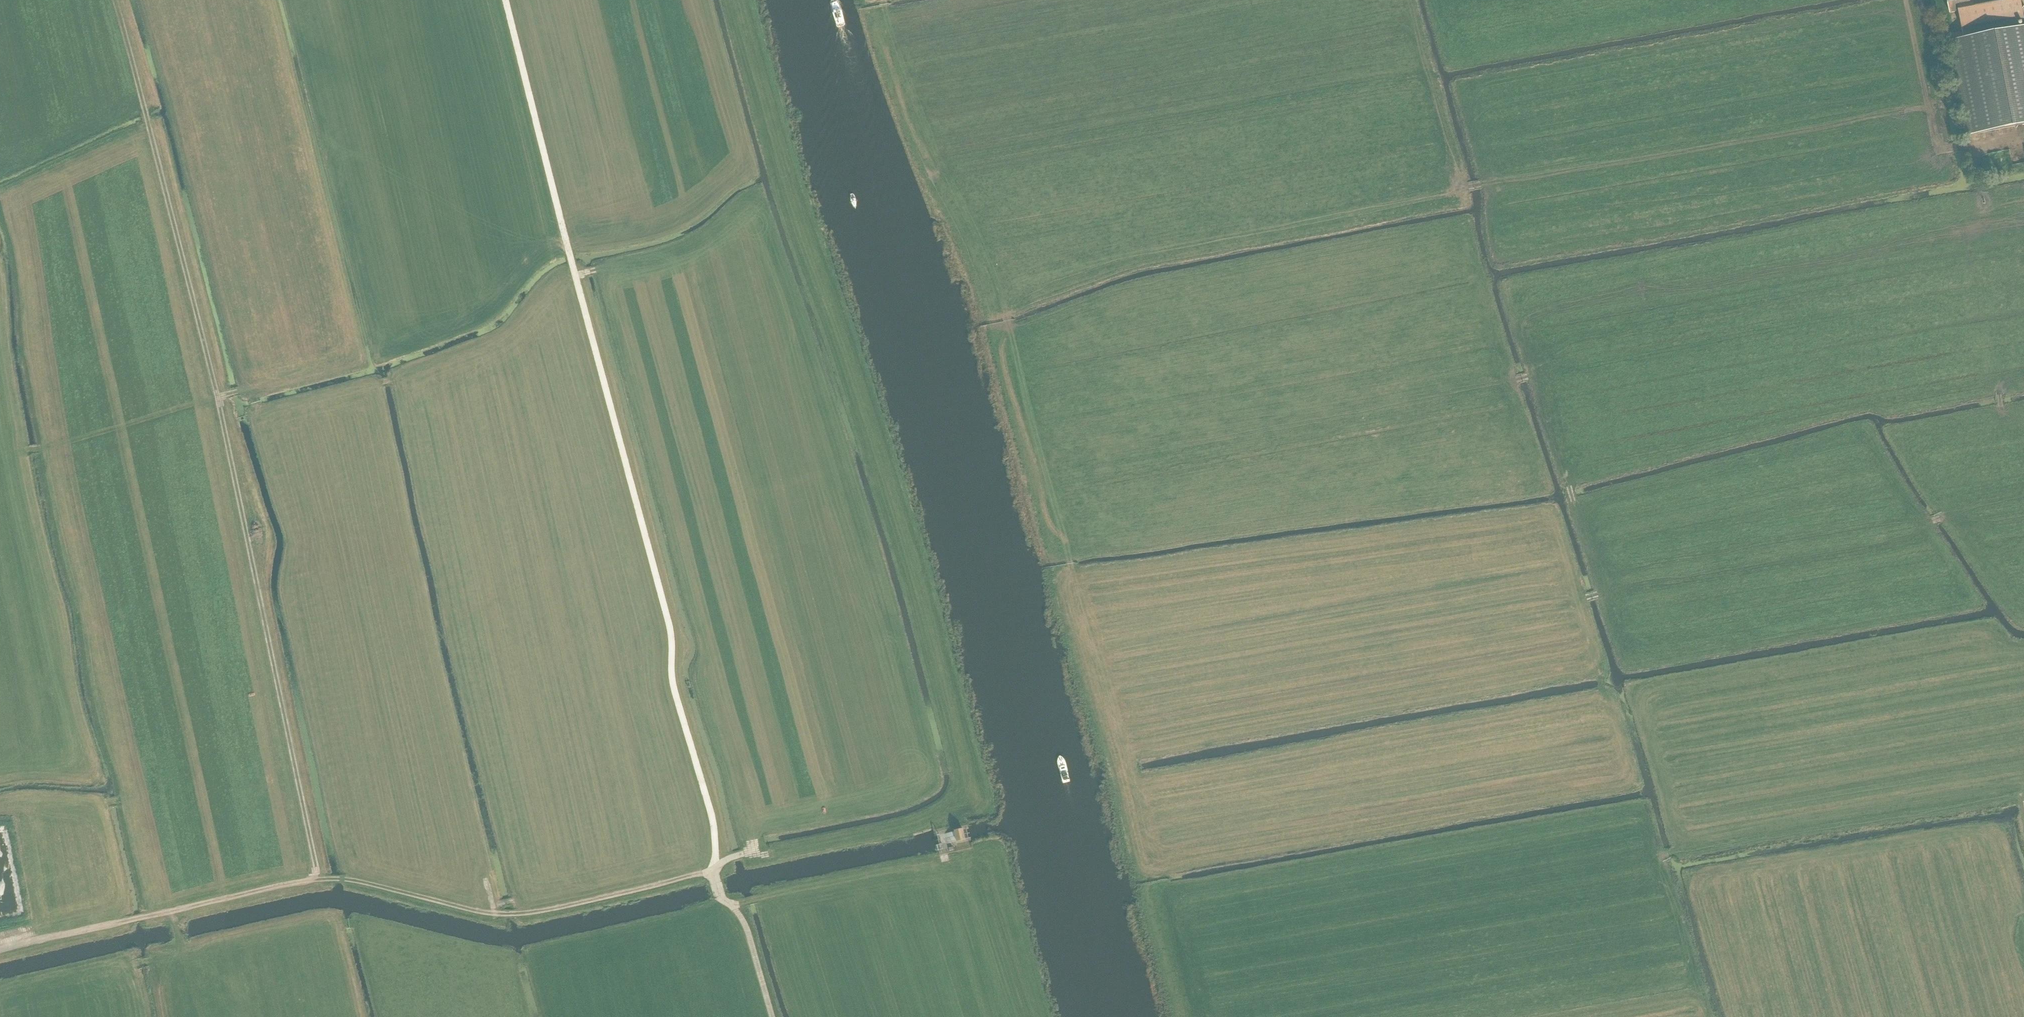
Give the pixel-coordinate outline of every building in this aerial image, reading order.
[(1950,40),(1967,135),(2023,124),(2023,26),(2018,27),(2017,22),(2022,21),(2020,8),(2022,8),(2020,0),(1948,0),(1950,13),(1959,11),(1963,32),(2010,23),(2011,28),(1950,40)] [(954,831),(957,841),(965,839),(963,829),(954,831)]
